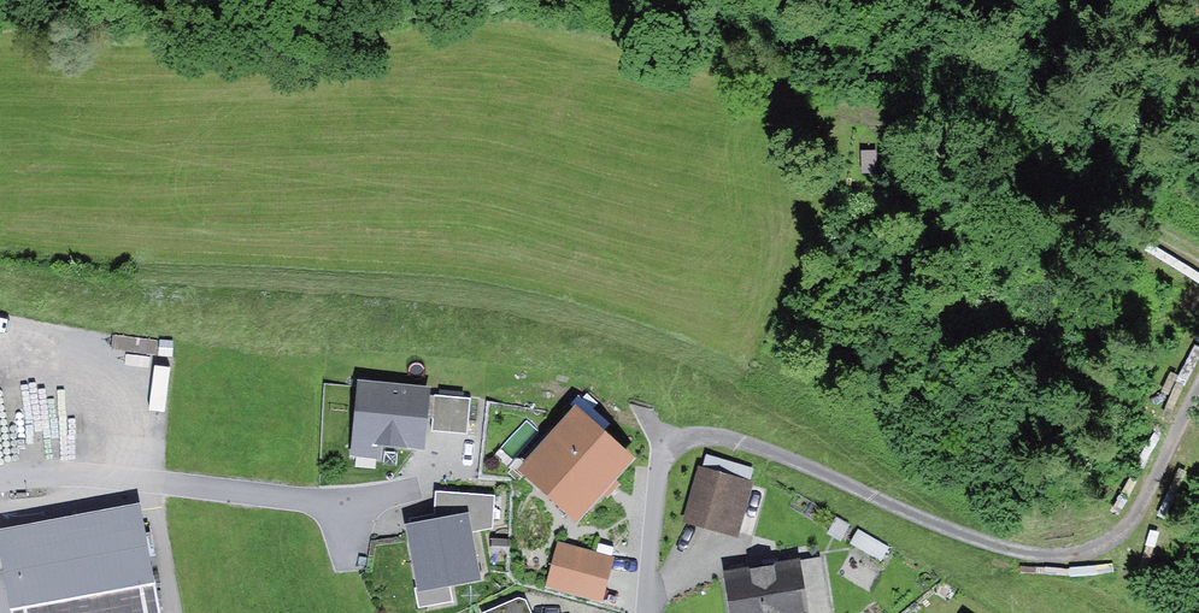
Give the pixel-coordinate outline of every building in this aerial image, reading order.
[(433,386),(357,377),(347,458),(381,462),(383,446),(425,451),(433,386)] [(471,398),(437,394),(432,430),(467,435),(471,398)] [(577,521),(636,457),(578,405),(519,469),(577,521)] [(707,454),(704,466),(751,479),(754,467),(707,454)] [(704,466),(699,465),(684,520),(739,535),(755,480),(751,479),(704,466)] [(409,517),(410,522),(469,512),(472,532),(493,527),(496,494),(437,490),(436,513),(409,517)] [(141,503),(0,529),(0,612),(161,612),(141,503)] [(410,522),(405,522),(416,589),(449,583),(480,578),(472,532),(469,512),(410,522)] [(836,516),(827,533),(841,540),(850,524),(836,516)] [(889,546),(858,529),(850,543),(881,560),(889,546)] [(612,557),(559,543),(547,587),(600,601),(612,557)] [(725,569),(732,612),(829,612),(821,555),(725,569)] [(452,600),(449,583),(416,589),(419,606),(452,600)] [(481,612),(532,612),(526,599),(518,597),(481,612)]
